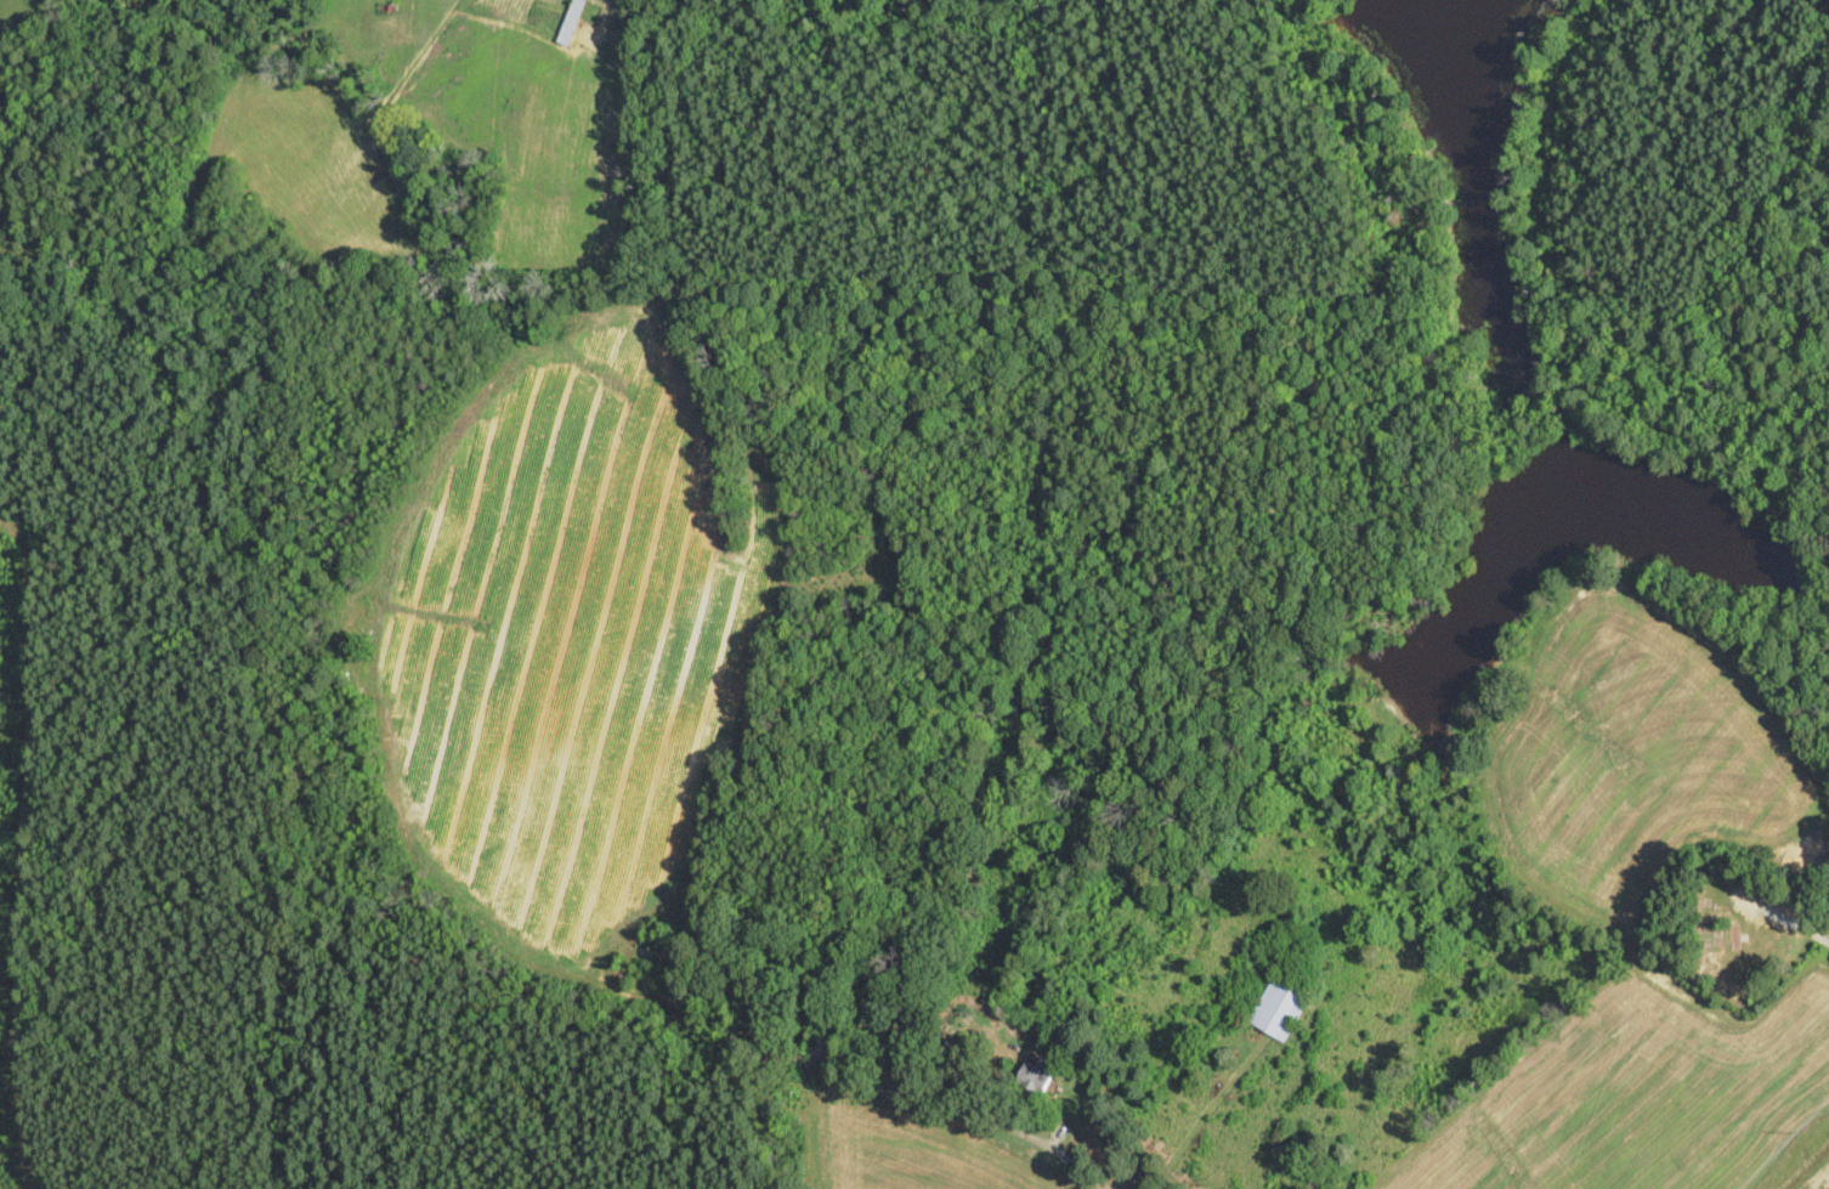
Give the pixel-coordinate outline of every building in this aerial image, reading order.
[(589,4),(583,0),(579,0),(558,40),(567,46),(589,4)] [(1286,1043),(1308,1000),(1271,981),(1249,1024),(1286,1043)] [(1021,1095),(1048,1095),(1048,1065),(1020,1065),(1021,1095)]
